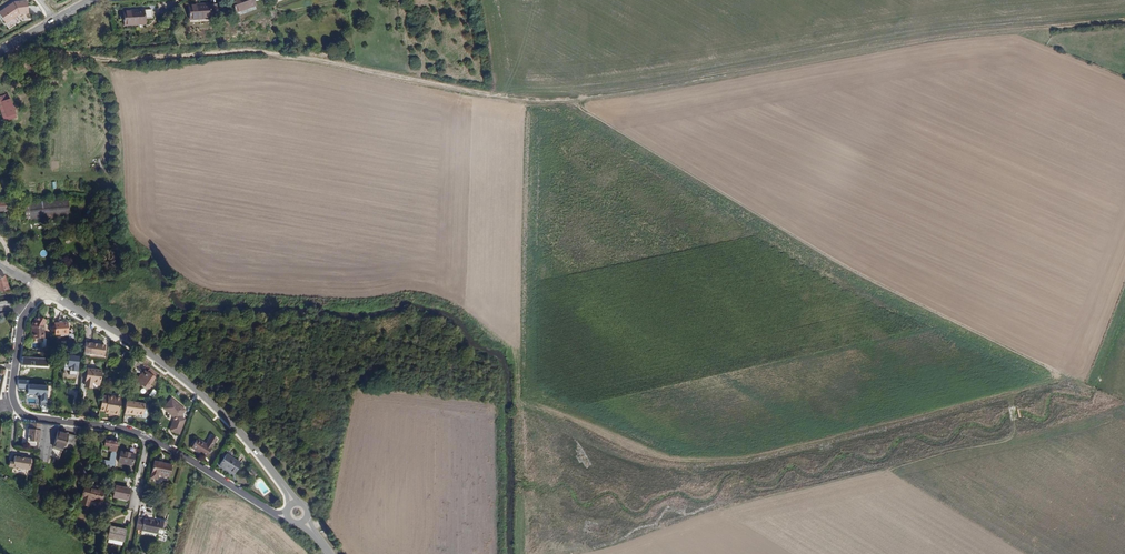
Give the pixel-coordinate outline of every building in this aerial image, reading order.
[(24,0),(21,0),(11,1),(0,9),(0,19),(4,25),(19,15),(26,14),(24,0)] [(235,9),(246,5),(246,6),(255,3),(254,0),(232,0),(235,9)] [(218,10),(217,2),(210,3),(210,2),(190,4),(191,17),(202,16),(202,17),(211,16),(211,10),(218,10)] [(151,20),(151,12),(144,12),(123,12),(123,24),(134,24),(134,25),(144,25),(143,20),(151,20)] [(10,102),(7,94),(0,96),(0,110),(4,122),(11,119),(16,118),(10,102)] [(25,203),(26,220),(70,216),(68,199),(25,203)] [(5,210),(7,220),(14,219),(12,205),(11,201),(0,203),(0,211),(5,210)] [(11,293),(5,275),(1,278),(0,277),(0,292),(11,293)] [(9,300),(1,301),(0,296),(0,307),(9,306),(9,300)] [(67,323),(54,323),(55,334),(68,334),(67,323)] [(44,325),(42,325),(31,325),(31,330),(33,329),(33,333),(33,338),(44,337),(44,325)] [(105,345),(84,343),(83,348),(83,353),(104,355),(105,345)] [(78,358),(66,356),(64,367),(69,368),(68,372),(75,373),(78,358)] [(153,369),(151,367),(148,371),(146,374),(144,372),(137,381),(142,384),(142,385),(146,388),(148,387),(150,388),(152,385),(150,384),(158,373),(153,369)] [(102,371),(88,369),(86,385),(91,386),(92,381),(95,382),(95,383),(100,384),(102,371)] [(47,385),(26,384),(25,395),(40,396),(39,403),(46,403),(47,385)] [(118,402),(101,399),(99,411),(105,411),(105,414),(116,416),(118,402)] [(185,410),(171,399),(164,409),(174,417),(170,427),(180,431),(185,417),(181,414),(185,410)] [(127,401),(125,413),(135,415),(135,413),(138,414),(144,414),(146,403),(127,401)] [(39,443),(41,424),(35,423),(31,423),(30,429),(28,429),(27,441),(39,443)] [(41,424),(41,425),(51,427),(52,427),(51,434),(56,435),(57,431),(59,426),(41,424)] [(68,435),(69,434),(57,431),(56,435),(53,446),(64,449),(64,447),(66,447),(68,435)] [(37,460),(48,461),(52,449),(53,448),(53,447),(53,446),(56,435),(51,434),(50,443),(39,442),(37,460)] [(78,436),(69,434),(68,435),(66,447),(75,449),(77,441),(78,437),(78,436)] [(211,435),(208,440),(214,444),(217,439),(211,435)] [(116,456),(116,451),(118,441),(107,439),(106,445),(111,446),(110,450),(114,451),(113,460),(112,461),(99,459),(98,463),(104,464),(114,467),(115,460),(116,456)] [(214,444),(208,440),(206,444),(197,439),(191,448),(206,457),(214,444)] [(134,454),(121,451),(119,462),(131,465),(134,454)] [(240,463),(226,454),(219,465),(233,474),(240,463)] [(31,458),(14,456),(13,462),(9,462),(8,466),(29,469),(31,458)] [(171,465),(153,461),(150,479),(157,480),(158,475),(168,477),(171,465)] [(91,498),(98,499),(99,495),(100,488),(87,485),(82,502),(89,504),(91,498)] [(129,489),(115,486),(113,496),(126,499),(129,489)] [(137,519),(135,530),(141,531),(149,533),(148,536),(156,538),(157,534),(163,536),(166,522),(160,521),(159,523),(143,519),(143,520),(137,519)] [(125,530),(109,526),(107,537),(123,541),(125,530)]
